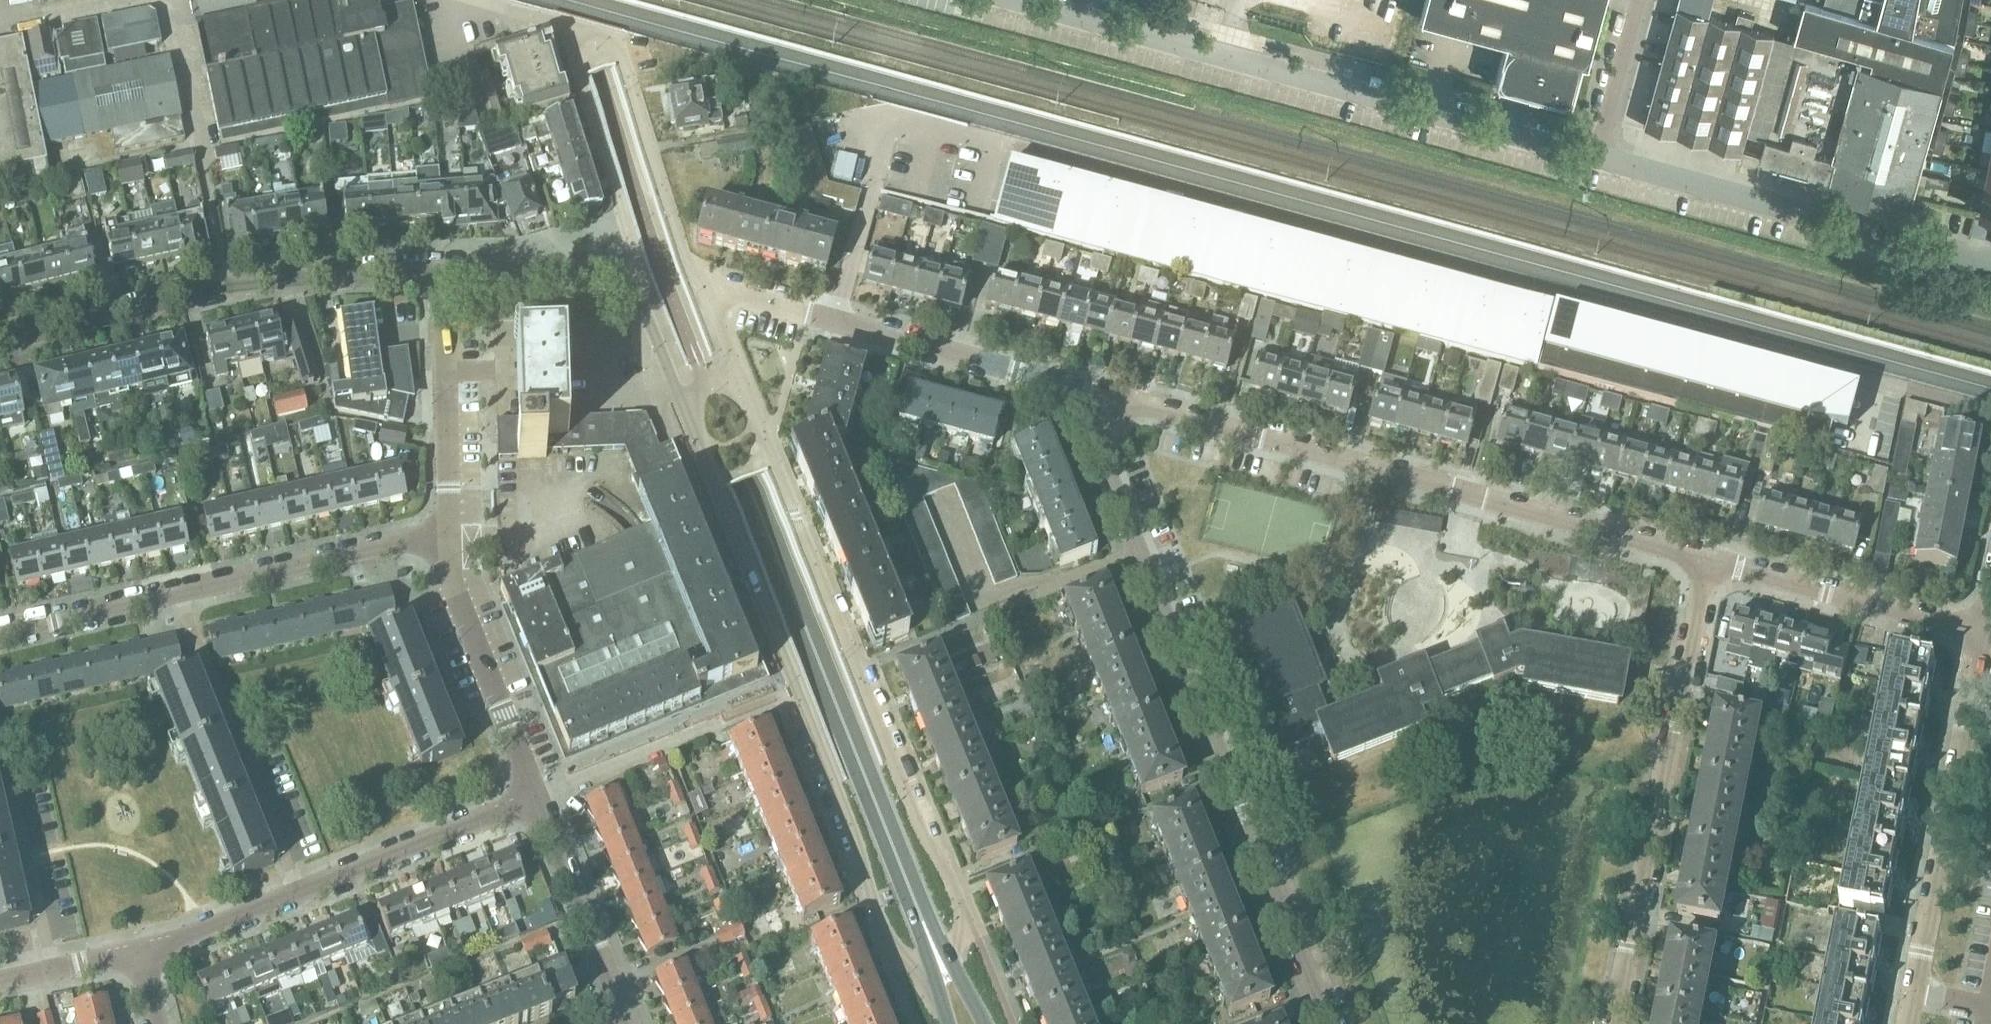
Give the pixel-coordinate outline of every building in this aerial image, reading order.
[(196,24),(204,61),(204,62),(207,61),(209,73),(206,74),(219,134),(221,144),(432,100),(433,99),(435,99),(453,96),(451,88),(433,91),(416,5),(376,14),(373,0),(308,0),(285,5),(270,8),(200,23),(196,24)] [(1604,0),(1425,0),(1420,19),(1506,42),(1495,81),(1497,85),(1567,104),(1571,102),(1582,63),(1587,64),(1604,0)] [(1677,8),(1645,125),(1742,152),(1775,33),(1751,27),(1755,16),(1738,11),(1735,22),(1709,14),(1713,0),(1679,0),(1677,8)] [(1791,25),(1787,38),(1794,39),(1762,157),(1830,176),(1828,187),(1909,209),(1944,85),(1955,41),(1880,21),(1823,5),(1805,0),(1798,27),(1791,25)] [(1823,5),(1880,21),(1955,41),(1956,40),(1963,0),(1824,0),(1823,5)] [(1969,8),(1967,19),(1977,21),(1979,9),(1969,8)] [(108,54),(115,53),(161,44),(155,15),(149,11),(101,21),(108,54)] [(1967,19),(1965,31),(1975,33),(1977,21),(1967,19)] [(63,34),(55,35),(55,36),(61,63),(64,77),(71,76),(106,69),(104,56),(98,30),(97,26),(96,22),(86,24),(62,28),(63,34)] [(495,52),(494,52),(499,70),(504,68),(514,101),(519,99),(523,116),(569,102),(564,85),(559,86),(549,53),(544,55),(542,47),(551,44),(551,45),(552,45),(548,31),(537,34),(538,39),(502,49),(502,50),(495,52)] [(29,48),(23,49),(29,84),(58,78),(55,62),(54,63),(49,37),(49,33),(27,38),(29,48)] [(499,41),(493,43),(495,52),(502,50),(502,49),(499,41)] [(0,47),(0,191),(49,181),(49,180),(47,169),(29,84),(23,49),(21,43),(0,47)] [(493,43),(486,45),(488,54),(494,52),(495,52),(493,43)] [(486,45),(479,47),(482,56),(488,54),(486,45)] [(479,47),(473,49),(475,58),(482,56),(479,47)] [(1962,48),(1959,60),(1968,62),(1971,51),(1962,48)] [(107,73),(32,88),(43,147),(110,133),(115,154),(185,140),(180,118),(168,59),(107,73)] [(1968,62),(1959,60),(1955,71),(1965,74),(1968,62)] [(488,72),(480,74),(482,80),(490,78),(488,72)] [(490,78),(482,80),(484,87),(492,84),(490,78)] [(670,97),(667,98),(669,110),(719,102),(715,82),(712,82),(711,83),(669,90),(670,97)] [(492,84),(484,87),(485,93),(494,90),(492,84)] [(1951,87),(1948,99),(1957,102),(1960,90),(1951,87)] [(494,90),(485,93),(487,99),(496,97),(494,90)] [(496,97),(487,99),(489,105),(497,103),(496,97)] [(1957,102),(1948,99),(1944,110),(1954,113),(1957,102)] [(434,106),(433,106),(433,107),(434,117),(434,118),(445,117),(447,117),(442,100),(434,102),(434,106)] [(719,102),(669,110),(669,111),(671,124),(674,123),(676,131),(699,127),(717,123),(722,123),(722,122),(719,102)] [(497,103),(489,105),(491,111),(499,109),(497,103)] [(499,109),(491,111),(493,118),(501,115),(499,109)] [(408,110),(394,114),(395,127),(410,125),(408,110)] [(533,128),(522,132),(526,142),(535,139),(536,144),(549,140),(578,131),(575,123),(576,121),(574,116),(572,114),(571,111),(567,112),(542,120),(545,128),(534,132),(533,128)] [(501,115),(493,118),(494,121),(495,124),(503,122),(501,115)] [(362,121),(361,121),(362,135),(387,133),(385,116),(378,117),(362,121)] [(745,117),(734,118),(735,129),(747,127),(745,117)] [(345,125),(329,127),(330,142),(347,140),(345,125)] [(512,125),(479,135),(482,144),(488,158),(509,152),(520,149),(512,125)] [(1940,126),(1937,138),(1946,141),(1949,129),(1940,126)] [(793,139),(788,161),(803,161),(815,197),(842,205),(841,210),(842,210),(854,213),(860,193),(827,185),(809,128),(794,133),(795,138),(793,139)] [(312,130),(302,132),(304,145),(314,143),(312,130)] [(539,154),(528,157),(529,162),(530,165),(583,149),(581,142),(582,140),(580,135),(578,133),(578,131),(549,140),(550,146),(538,150),(539,154)] [(288,135),(262,140),(264,154),(277,151),(276,148),(289,145),(288,135)] [(716,144),(700,147),(702,159),(718,156),(718,157),(755,151),(753,137),(716,143),(716,144)] [(1946,141),(1937,138),(1933,150),(1943,152),(1946,141)] [(262,140),(250,142),(253,156),(264,154),(262,140)] [(235,146),(215,151),(217,161),(237,157),(235,146)] [(583,149),(530,165),(532,173),(545,169),(546,174),(558,170),(560,176),(589,167),(589,165),(589,163),(587,158),(586,156),(583,149)] [(192,155),(164,161),(167,172),(194,166),(192,155)] [(148,160),(141,162),(141,166),(144,177),(144,180),(152,178),(152,175),(149,164),(148,160)] [(122,165),(117,166),(121,186),(126,185),(143,181),(142,177),(139,166),(139,162),(138,162),(122,165)] [(1013,227),(1029,168),(1010,162),(993,222),(1013,227)] [(550,188),(543,190),(547,202),(554,199),(567,195),(595,186),(593,180),(594,177),(592,172),(590,170),(589,167),(560,176),(563,184),(550,188)] [(1126,194),(1029,168),(1013,227),(1110,254),(1126,194)] [(476,171),(462,172),(462,175),(463,182),(467,225),(493,222),(492,209),(506,204),(501,192),(497,179),(493,180),(478,181),(478,174),(477,171),(476,171)] [(103,173),(86,177),(90,198),(108,194),(103,173)] [(1939,175),(1927,173),(1925,183),(1937,185),(1939,175)] [(82,175),(63,180),(68,203),(88,198),(82,175)] [(1950,178),(1939,175),(1937,185),(1948,187),(1950,178)] [(414,177),(390,178),(394,222),(399,221),(401,225),(414,224),(415,221),(418,221),(415,186),(414,177)] [(390,178),(367,180),(370,225),(374,225),(375,227),(389,226),(390,222),(394,222),(390,178)] [(367,180),(333,183),(335,200),(343,199),(346,227),(357,226),(357,228),(368,228),(368,225),(370,225),(367,180)] [(463,182),(439,184),(442,219),(443,229),(453,228),(453,226),(467,225),(463,182)] [(502,191),(501,192),(506,204),(514,222),(519,220),(524,218),(525,220),(536,216),(536,214),(538,213),(539,213),(530,182),(502,191)] [(438,184),(415,186),(418,221),(421,221),(421,223),(432,223),(432,220),(441,219),(442,219),(439,184),(438,184)] [(295,186),(270,190),(271,193),(279,235),(283,235),(284,238),(297,236),(298,234),(303,233),(297,200),(295,186)] [(554,199),(547,202),(550,212),(562,209),(564,217),(573,214),(573,215),(574,219),(581,217),(587,215),(586,211),(602,206),(595,186),(567,195),(554,199)] [(231,187),(222,188),(225,211),(231,247),(240,246),(241,249),(251,247),(251,244),(256,243),(250,207),(237,210),(235,197),(232,197),(231,187)] [(1986,190),(1982,211),(1990,213),(1990,191),(1986,190)] [(26,192),(25,193),(27,203),(28,206),(36,204),(33,191),(26,192)] [(25,193),(16,195),(18,205),(19,208),(28,206),(27,203),(25,193)] [(263,205),(250,207),(256,243),(274,240),(274,236),(279,235),(271,193),(261,194),(263,205)] [(1126,194),(1110,254),(1187,275),(1203,215),(1126,194)] [(321,196),(297,200),(303,233),(305,233),(306,235),(315,233),(316,231),(326,229),(321,196)] [(883,199),(879,212),(908,220),(911,207),(883,199)] [(189,217),(177,220),(185,256),(188,256),(190,258),(199,256),(199,254),(209,252),(201,216),(199,205),(197,205),(197,203),(190,204),(190,207),(189,207),(186,207),(187,212),(188,212),(189,217)] [(697,239),(697,240),(761,257),(771,220),(707,203),(697,239)] [(174,206),(149,211),(151,218),(152,225),(160,259),(163,258),(165,261),(185,256),(177,220),(176,213),(174,206)] [(926,211),(923,224),(931,227),(935,214),(926,211)] [(935,214),(931,227),(939,229),(943,216),(935,214)] [(1280,236),(1203,215),(1187,275),(1264,296),(1280,236)] [(771,220),(761,257),(825,274),(835,237),(771,220)] [(127,221),(103,227),(105,236),(113,270),(123,267),(125,270),(135,268),(135,265),(136,265),(129,231),(127,221)] [(152,225),(129,231),(136,265),(141,264),(143,266),(156,263),(156,260),(160,259),(152,225)] [(976,248),(989,252),(995,230),(982,226),(976,248)] [(83,230),(59,236),(62,246),(70,279),(72,279),(73,281),(83,279),(83,276),(94,273),(83,230)] [(1008,233),(1001,232),(995,230),(989,252),(1002,255),(1008,233)] [(1358,257),(1280,236),(1264,296),(1341,317),(1358,257)] [(874,245),(863,285),(888,291),(896,261),(899,251),(888,249),(874,245)] [(1054,247),(1045,245),(1042,258),(1051,261),(1054,247)] [(62,246),(39,252),(47,284),(50,283),(52,286),(66,283),(66,280),(70,279),(62,246)] [(0,250),(0,292),(1,296),(2,296),(9,294),(11,296),(21,294),(21,291),(23,291),(15,258),(12,247),(0,250)] [(1054,247),(1051,261),(1060,263),(1063,250),(1054,247)] [(39,252),(15,258),(23,291),(27,290),(28,292),(42,289),(42,285),(47,284),(39,252)] [(1358,257),(1341,317),(1419,338),(1435,278),(1358,257)] [(1101,260),(1092,258),(1089,272),(1098,274),(1101,260)] [(920,267),(912,298),(936,305),(944,274),(932,271),(934,264),(922,260),(920,267)] [(1110,263),(1101,260),(1098,274),(1107,277),(1110,263)] [(896,261),(888,291),(912,298),(920,267),(908,264),(896,261)] [(944,274),(936,305),(960,311),(968,281),(971,271),(947,264),(944,274)] [(1149,273),(1140,270),(1136,285),(1145,287),(1149,273)] [(1017,282),(1009,312),(1033,318),(1043,279),(1020,273),(1018,282),(1017,282)] [(1158,275),(1149,273),(1145,287),(1154,290),(1158,275)] [(1017,282),(994,276),(986,306),(1009,312),(1017,282)] [(1493,293),(1435,278),(1419,338),(1424,339),(1435,342),(1477,353),(1493,293)] [(1043,279),(1033,318),(1057,325),(1065,295),(1042,288),(1045,280),(1043,279)] [(1197,286),(1188,283),(1184,297),(1193,300),(1197,286)] [(1197,286),(1193,300),(1202,302),(1205,288),(1197,286)] [(1065,295),(1057,325),(1080,331),(1090,294),(1066,288),(1065,295)] [(1551,309),(1493,293),(1477,353),(1534,369),(1551,309)] [(1105,338),(1113,308),(1115,301),(1090,294),(1080,331),(1105,338)] [(1256,300),(1245,297),(1239,319),(1250,322),(1256,300)] [(1274,305),(1262,302),(1251,338),(1263,342),(1274,305)] [(1130,345),(1154,351),(1163,321),(1160,320),(1163,311),(1141,305),(1138,314),(1130,345)] [(1105,338),(1130,345),(1138,314),(1113,308),(1105,338)] [(1538,370),(1562,376),(1578,315),(1554,309),(1538,370)] [(337,361),(328,367),(332,391),(333,402),(335,411),(336,411),(336,410),(402,424),(402,425),(403,425),(409,398),(402,396),(405,381),(406,381),(402,356),(380,360),(373,313),(374,313),(374,312),(339,316),(339,318),(340,318),(350,388),(349,388),(341,390),(337,361)] [(1562,376),(1585,383),(1602,322),(1578,315),(1562,376)] [(259,318),(250,320),(259,360),(272,357),(273,362),(285,359),(284,355),(292,353),(297,370),(312,365),(299,322),(284,327),(284,329),(278,330),(275,318),(262,321),(259,318)] [(1177,358),(1188,319),(1187,319),(1185,327),(1163,321),(1154,351),(1177,358)] [(1188,319),(1177,358),(1201,364),(1212,325),(1188,319)] [(239,326),(227,329),(236,366),(237,366),(238,367),(248,365),(247,363),(259,360),(250,320),(242,322),(239,326)] [(1585,383),(1610,389),(1626,328),(1602,322),(1585,383)] [(1212,325),(1201,364),(1225,371),(1233,341),(1235,331),(1212,325)] [(215,332),(205,334),(215,376),(227,373),(226,368),(236,366),(227,329),(226,329),(223,327),(217,328),(215,332)] [(1610,389),(1633,396),(1650,335),(1626,328),(1610,389)] [(1375,355),(1381,335),(1368,332),(1363,352),(1375,355)] [(1381,335),(1375,355),(1387,358),(1393,338),(1381,335)] [(1633,396),(1658,402),(1674,341),(1650,335),(1633,396)] [(166,344),(155,346),(164,382),(167,392),(192,386),(189,376),(183,350),(181,340),(179,340),(178,338),(165,341),(166,344)] [(1432,351),(1435,342),(1424,339),(1421,348),(1432,351)] [(1658,402),(1681,409),(1698,348),(1674,341),(1658,402)] [(142,347),(131,350),(141,388),(143,400),(158,397),(158,394),(167,392),(164,382),(155,346),(143,349),(142,347)] [(524,420),(497,421),(498,459),(546,458),(558,457),(580,449),(575,435),(575,433),(569,433),(566,346),(560,346),(522,347),(524,420)] [(1681,409),(1705,415),(1722,354),(1698,348),(1681,409)] [(121,355),(109,358),(118,394),(141,388),(131,350),(121,352),(121,355)] [(1260,351),(1258,360),(1250,390),(1273,396),(1284,357),(1260,351)] [(1446,353),(1442,368),(1456,372),(1460,357),(1446,353)] [(1705,415),(1729,422),(1746,361),(1722,354),(1705,415)] [(811,413),(803,440),(815,435),(834,440),(843,443),(843,441),(860,378),(863,368),(837,361),(836,361),(836,359),(826,356),(821,374),(823,375),(812,413),(811,413)] [(1284,357),(1273,396),(1297,403),(1308,364),(1284,357)] [(95,359),(84,362),(93,399),(96,411),(112,407),(113,413),(120,411),(122,411),(118,394),(109,358),(107,358),(95,361),(95,359)] [(1729,422),(1753,428),(1770,367),(1746,361),(1729,422)] [(74,367),(62,370),(70,405),(72,414),(73,416),(78,415),(83,414),(96,411),(93,399),(84,362),(83,362),(73,364),(74,367)] [(1297,403),(1322,409),(1332,371),(1331,371),(1329,377),(1306,371),(1308,364),(1297,403)] [(1475,402),(1489,406),(1500,367),(1488,364),(1482,385),(1480,384),(1475,402)] [(1753,428),(1777,435),(1794,374),(1770,367),(1753,428)] [(1517,371),(1505,368),(1499,389),(1511,393),(1517,371)] [(38,375),(36,376),(45,411),(46,411),(48,419),(63,416),(61,407),(70,405),(62,370),(51,372),(51,370),(38,373),(38,375)] [(1332,371),(1322,409),(1346,416),(1354,386),(1357,378),(1332,371)] [(1777,435),(1801,441),(1818,381),(1794,374),(1777,435)] [(0,433),(25,427),(23,420),(14,380),(3,382),(1,380),(0,380),(0,432),(0,433)] [(1826,446),(1831,427),(1846,431),(1856,391),(1842,387),(1818,381),(1801,441),(1830,449),(1830,447),(1826,446)] [(1565,386),(1556,383),(1552,397),(1561,400),(1565,386)] [(908,386),(899,420),(922,426),(931,393),(930,392),(930,391),(919,388),(918,389),(908,386)] [(1574,388),(1565,386),(1561,400),(1570,403),(1574,388)] [(1369,422),(1392,429),(1401,398),(1391,395),(1392,391),(1379,387),(1377,392),(1369,422)] [(251,390),(243,392),(247,406),(254,404),(255,404),(251,390)] [(1401,398),(1392,429),(1416,435),(1424,405),(1427,396),(1403,390),(1401,398)] [(219,391),(204,395),(209,413),(223,410),(219,391)] [(931,393),(922,426),(945,433),(955,399),(954,398),(941,395),(931,393)] [(301,395),(275,401),(278,417),(305,411),(301,395)] [(1613,398),(1604,396),(1600,410),(1609,412),(1613,398)] [(1613,398),(1609,412),(1618,415),(1622,401),(1613,398)] [(955,399),(945,433),(969,439),(978,405),(976,405),(977,404),(965,401),(965,402),(955,399)] [(1440,442),(1465,449),(1476,409),(1451,402),(1448,411),(1440,442)] [(1000,411),(989,407),(988,408),(978,405),(969,439),(992,445),(1002,412),(1000,411)] [(1416,435),(1440,442),(1448,411),(1424,405),(1416,435)] [(1530,413),(1507,407),(1497,445),(1520,451),(1530,413)] [(131,409),(122,411),(126,424),(134,422),(131,409)] [(1661,411),(1652,409),(1649,423),(1657,425),(1661,411)] [(1661,411),(1657,425),(1666,428),(1669,414),(1661,411)] [(1530,413),(1520,451),(1544,457),(1554,420),(1530,413)] [(78,415),(73,416),(80,445),(90,442),(84,419),(83,414),(78,415)] [(612,417),(594,417),(595,450),(624,449),(636,476),(631,478),(639,495),(643,494),(673,482),(681,478),(685,477),(671,444),(659,449),(648,421),(645,416),(629,416),(612,417)] [(586,417),(568,418),(568,451),(587,450),(595,450),(594,417),(586,417)] [(321,418),(310,421),(313,430),(324,427),(321,418)] [(1554,420),(1544,457),(1568,464),(1576,433),(1553,427),(1555,420),(1554,420)] [(310,421),(299,424),(301,433),(313,430),(310,421)] [(355,422),(353,431),(364,433),(366,424),(355,422)] [(1709,424),(1699,422),(1696,436),(1705,438),(1709,424)] [(285,423),(263,429),(266,439),(288,433),(287,427),(285,423)] [(366,424),(364,433),(375,436),(377,427),(366,424)] [(1709,424),(1705,438),(1714,441),(1718,426),(1709,424)] [(1901,424),(1899,432),(1913,435),(1915,427),(1901,424)] [(1576,433),(1568,464),(1591,470),(1601,432),(1578,426),(1576,433)] [(328,428),(313,432),(316,444),(331,440),(328,428)] [(383,428),(380,442),(383,443),(399,446),(405,447),(408,433),(383,428)] [(263,429),(252,432),(255,442),(266,439),(263,429)] [(1760,464),(1768,434),(1756,430),(1747,460),(1760,464)] [(53,431),(39,435),(45,458),(51,483),(57,481),(65,479),(53,431)] [(180,431),(153,438),(156,451),(184,445),(180,431)] [(1974,453),(1973,453),(1975,442),(1977,442),(1977,439),(1940,431),(1927,496),(1965,503),(1965,501),(1964,500),(1966,490),(1967,490),(1974,453)] [(1591,470),(1615,477),(1625,438),(1601,432),(1591,470)] [(1899,432),(1897,440),(1911,443),(1913,435),(1899,432)] [(1066,481),(1061,471),(1053,449),(1054,448),(1048,433),(1041,436),(1041,437),(1012,449),(1036,508),(1072,494),(1067,481),(1066,481)] [(1789,446),(1790,439),(1768,434),(1760,464),(1758,472),(1770,475),(1773,464),(1779,444),(1789,446)] [(803,440),(789,445),(796,462),(798,462),(801,470),(812,497),(810,498),(817,514),(819,513),(853,499),(832,448),(833,443),(834,440),(815,435),(803,440)] [(1625,438),(1615,477),(1639,483),(1650,446),(1625,438)] [(1897,440),(1896,448),(1909,451),(1911,443),(1897,440)] [(893,441),(890,452),(898,455),(902,443),(893,441)] [(226,446),(215,449),(217,458),(228,455),(226,446)] [(1639,483),(1663,490),(1673,452),(1650,446),(1639,483)] [(917,447),(914,459),(923,461),(926,450),(917,447)] [(129,448),(109,453),(111,464),(131,459),(129,448)] [(1896,448),(1894,456),(1908,459),(1909,451),(1896,448)] [(215,449),(204,451),(206,460),(217,458),(215,449)] [(1673,452),(1663,490),(1687,496),(1697,459),(1673,452)] [(1814,466),(1823,468),(1826,455),(1818,452),(1814,466)] [(941,454),(937,465),(940,466),(946,468),(949,456),(941,454)] [(1832,470),(1835,457),(1826,455),(1823,468),(1832,470)] [(1894,456),(1893,465),(1906,467),(1908,459),(1894,456)] [(887,458),(881,461),(890,484),(900,507),(921,498),(922,499),(954,485),(966,480),(939,472),(887,458)] [(1687,496),(1711,503),(1721,465),(1697,459),(1687,496)] [(964,460),(961,472),(969,474),(973,463),(964,460)] [(1721,465),(1711,503),(1735,510),(1741,488),(1748,490),(1754,471),(1746,469),(1747,467),(1722,461),(1721,465)] [(154,463),(143,466),(146,476),(156,473),(154,463)] [(346,464),(322,470),(325,485),(332,514),(356,509),(349,479),(348,472),(346,464)] [(1904,476),(1906,467),(1893,465),(1891,473),(1904,476)] [(143,466),(132,469),(135,478),(146,476),(143,466)] [(1886,471),(1873,467),(1867,491),(1881,495),(1886,471)] [(398,468),(374,474),(380,503),(404,498),(398,468)] [(44,470),(33,472),(35,483),(46,480),(44,470)] [(120,472),(106,475),(108,485),(122,482),(120,472)] [(374,474),(349,479),(356,509),(380,503),(374,474)] [(80,476),(68,478),(71,489),(82,486),(80,476)] [(966,480),(954,485),(959,496),(980,487),(976,476),(966,480)] [(515,582),(502,588),(523,639),(516,641),(567,763),(571,761),(703,707),(700,701),(740,684),(745,682),(742,677),(760,669),(762,668),(684,477),(681,478),(673,482),(503,552),(515,582)] [(65,479),(57,481),(59,491),(71,489),(68,478),(65,479)] [(288,481),(274,484),(277,496),(283,525),(308,520),(301,490),(290,493),(288,481)] [(310,482),(299,485),(301,490),(308,520),(332,514),(325,485),(312,488),(310,482)] [(13,483),(0,486),(2,495),(15,492),(13,483)] [(980,487),(959,496),(963,507),(985,499),(983,495),(980,487)] [(1780,497),(1765,492),(1755,527),(1780,534),(1789,502),(1788,502),(1790,493),(1781,490),(1780,497)] [(33,493),(22,495),(24,505),(35,502),(33,493)] [(1089,540),(1087,534),(1076,508),(1077,507),(1072,494),(1036,508),(1059,568),(1089,556),(1089,557),(1096,554),(1090,539),(1089,540)] [(22,495),(11,498),(13,508),(24,505),(22,495)] [(277,496),(252,501),(259,531),(283,525),(277,496)] [(1954,554),(1962,517),(1960,517),(1962,506),(1964,507),(1965,503),(1927,496),(1914,561),(1952,569),(1952,565),(1951,565),(1953,554),(1954,554)] [(921,498),(900,507),(904,519),(926,510),(922,499),(921,498)] [(819,513),(817,514),(823,529),(825,529),(839,564),(838,565),(844,580),(846,580),(880,566),(853,499),(819,513)] [(985,499),(963,507),(968,519),(989,510),(985,499)] [(0,501),(0,524),(9,522),(3,500),(0,501)] [(219,509),(204,512),(211,542),(235,536),(228,507),(227,500),(222,501),(224,508),(219,509)] [(233,505),(228,507),(235,536),(259,531),(252,501),(233,505)] [(1789,502),(1780,534),(1803,541),(1812,509),(1789,502)] [(1886,504),(1885,512),(1897,515),(1898,506),(1886,504)] [(1812,509),(1803,541),(1827,547),(1837,508),(1835,515),(1812,509)] [(1837,508),(1827,547),(1852,554),(1861,520),(1861,519),(1846,515),(1847,510),(1837,508)] [(926,510),(904,519),(909,530),(931,521),(926,510)] [(989,510),(968,519),(972,530),(994,521),(989,510)] [(1895,523),(1897,515),(1885,512),(1883,521),(1895,523)] [(180,518),(155,523),(162,553),(187,547),(180,518)] [(118,520),(104,523),(107,534),(114,564),(138,558),(131,529),(121,531),(118,520)] [(931,521),(909,530),(914,542),(935,533),(931,521)] [(994,521),(972,530),(977,541),(998,533),(994,521)] [(1881,529),(1894,531),(1895,523),(1883,521),(1881,529)] [(155,523),(131,529),(138,558),(162,553),(155,523)] [(1881,529),(1880,537),(1892,540),(1894,531),(1881,529)] [(935,533),(914,542),(918,553),(940,544),(935,533)] [(998,533),(977,541),(981,553),(1003,544),(998,533)] [(93,538),(83,540),(90,570),(114,564),(107,534),(93,538)] [(1880,537),(1878,545),(1890,548),(1892,540),(1880,537)] [(83,540),(59,545),(65,575),(90,570),(83,540)] [(940,544),(918,553),(923,564),(945,555),(940,544)] [(1003,544),(981,553),(986,564),(1007,555),(1003,544)] [(59,545),(34,551),(41,581),(65,575),(59,545)] [(1878,545),(1876,554),(1889,556),(1890,548),(1878,545)] [(34,551),(10,556),(17,586),(41,581),(34,551)] [(945,555),(923,564),(928,576),(949,567),(945,555)] [(1007,555),(986,564),(990,575),(1012,567),(1007,555)] [(846,580),(844,580),(851,596),(852,596),(861,617),(867,631),(866,632),(873,650),(882,646),(882,645),(908,634),(880,566),(846,580)] [(949,567),(928,576),(932,587),(954,578),(949,567)] [(1012,567),(990,575),(995,587),(1016,578),(1012,567)] [(1886,572),(1873,569),(1872,578),(1885,581),(1886,572)] [(1645,580),(1653,581),(1654,574),(1646,573),(1645,580)] [(954,578),(932,587),(937,599),(959,590),(954,578)] [(1064,602),(1091,669),(1130,653),(1120,629),(1118,624),(1120,624),(1115,612),(1114,613),(1104,587),(1105,587),(1104,585),(1064,602)] [(388,590),(358,597),(365,626),(366,626),(370,636),(396,626),(395,620),(388,590)] [(959,590),(937,599),(942,610),(963,601),(959,590)] [(343,601),(329,604),(335,633),(349,630),(349,625),(361,622),(362,627),(365,626),(358,597),(354,598),(353,592),(342,595),(343,601)] [(314,607),(299,611),(306,640),(316,637),(320,636),(320,631),(331,629),(333,634),(335,633),(329,604),(325,605),(324,599),(313,601),(314,607)] [(963,601),(942,610),(948,625),(970,616),(969,616),(963,601)] [(1253,654),(1238,660),(1257,705),(1258,708),(1275,752),(1277,751),(1288,747),(1322,733),(1324,740),(1335,765),(1338,764),(1337,762),(1420,729),(1420,730),(1422,729),(1416,714),(1437,706),(1436,704),(1492,682),(1493,684),(1515,675),(1516,674),(1526,676),(1524,689),(1526,689),(1526,688),(1615,704),(1615,705),(1617,705),(1625,664),(1611,661),(1520,644),(1505,650),(1500,635),(1477,644),(1480,651),(1424,673),(1421,667),(1379,683),(1385,698),(1328,720),(1315,688),(1322,686),(1321,682),(1321,683),(1303,637),(1296,622),(1311,616),(1306,605),(1292,611),(1291,608),(1292,607),(1291,605),(1288,606),(1241,624),(1242,627),(1243,627),(1253,654)] [(285,614),(269,617),(276,646),(291,643),(291,638),(302,635),(303,640),(304,640),(306,640),(299,611),(296,611),(295,606),(284,608),(285,614)] [(256,620),(240,624),(246,653),(261,650),(262,644),(273,642),(274,647),(276,646),(269,617),(267,618),(266,612),(255,615),(256,620)] [(1729,643),(1753,650),(1761,619),(1738,612),(1729,643)] [(227,627),(210,631),(216,660),(231,657),(232,656),(232,651),(244,648),(245,653),(246,653),(240,624),(238,624),(237,619),(226,621),(227,627)] [(1777,656),(1785,625),(1761,619),(1753,650),(1766,653),(1764,659),(1775,662),(1777,656)] [(370,636),(369,637),(395,702),(435,686),(425,660),(420,648),(409,620),(409,621),(396,626),(370,636)] [(1810,632),(1808,631),(1785,625),(1777,656),(1791,660),(1789,666),(1800,669),(1801,663),(1810,632)] [(1834,638),(1810,632),(1801,663),(1815,666),(1813,675),(1841,683),(1850,649),(1832,644),(1834,638)] [(174,639),(145,645),(152,674),(181,668),(174,639)] [(129,649),(115,652),(122,681),(135,678),(135,673),(147,670),(148,675),(152,674),(145,645),(140,646),(139,641),(128,643),(129,649)] [(100,655),(85,659),(92,688),(106,685),(106,680),(117,677),(118,682),(122,681),(115,652),(111,653),(110,647),(99,650),(100,655)] [(937,653),(897,669),(897,671),(899,670),(909,696),(908,696),(912,708),(914,707),(925,733),(964,717),(937,653)] [(1091,669),(1115,731),(1155,715),(1144,688),(1145,688),(1141,677),(1140,677),(1130,653),(1091,669)] [(1891,653),(1879,716),(1920,724),(1925,698),(1927,698),(1927,697),(1926,697),(1927,688),(1929,689),(1929,687),(1928,687),(1933,661),(1934,662),(1935,661),(1922,658),(1914,656),(1914,657),(1891,653)] [(71,662),(56,666),(62,695),(77,691),(77,686),(88,684),(89,689),(92,688),(85,659),(82,660),(81,654),(70,656),(71,662)] [(979,660),(967,664),(970,672),(982,667),(979,660)] [(42,669),(26,672),(32,702),(48,698),(48,693),(59,690),(60,695),(62,695),(56,666),(53,666),(52,661),(41,663),(42,669)] [(0,678),(0,699),(2,708),(18,705),(19,700),(30,697),(31,702),(32,702),(26,672),(24,673),(23,667),(12,670),(13,675),(0,678)] [(182,674),(155,685),(155,686),(181,750),(222,734),(195,669),(182,674)] [(1715,692),(1740,699),(1743,686),(1719,679),(1715,692)] [(435,686),(395,702),(421,768),(462,752),(451,724),(446,712),(435,686)] [(1765,703),(1766,700),(1769,689),(1760,687),(1756,701),(1765,703)] [(1835,700),(1823,697),(1817,724),(1829,727),(1835,700)] [(1766,700),(1765,703),(1763,709),(1783,714),(1786,705),(1766,700)] [(1711,749),(1711,750),(1711,751),(1712,751),(1707,779),(1747,787),(1761,718),(1719,710),(1719,712),(1720,712),(1714,739),(1713,739),(1713,740),(1713,741),(1712,749),(1711,749)] [(1180,779),(1170,753),(1171,752),(1167,741),(1165,741),(1155,715),(1115,731),(1141,795),(1182,779),(1181,778),(1180,779)] [(1914,762),(1915,760),(1914,760),(1915,751),(1916,751),(1917,750),(1915,750),(1920,724),(1879,716),(1866,779),(1908,787),(1913,762),(1914,762)] [(990,781),(964,717),(925,733),(935,760),(934,760),(939,772),(940,771),(951,797),(990,781)] [(744,738),(731,744),(754,802),(792,787),(782,763),(777,753),(768,729),(744,738)] [(222,734),(181,750),(207,814),(248,798),(222,734)] [(1734,855),(1747,787),(1707,779),(1701,806),(1700,806),(1699,808),(1700,808),(1699,817),(1698,817),(1698,818),(1697,819),(1699,819),(1693,847),(1734,855)] [(1866,779),(1853,841),(1895,850),(1900,824),(1902,824),(1902,823),(1901,823),(1902,814),(1904,815),(1904,813),(1903,813),(1908,787),(1866,779)] [(674,780),(664,784),(669,796),(679,792),(674,780)] [(1016,846),(990,781),(951,797),(962,824),(960,824),(965,836),(966,835),(977,861),(975,861),(976,862),(1016,846)] [(1820,786),(1808,784),(1807,797),(1817,798),(1820,786)] [(712,787),(688,797),(696,817),(708,812),(702,798),(714,793),(712,787)] [(792,787),(754,802),(778,861),(815,845),(806,822),(801,811),(792,787)] [(590,803),(587,804),(590,810),(591,812),(589,813),(595,822),(596,826),(625,815),(616,792),(590,803)] [(679,792),(669,796),(674,807),(684,803),(679,792)] [(13,856),(0,797),(0,859),(13,856)] [(248,798),(207,814),(234,880),(272,865),(274,864),(248,798)] [(1192,806),(1192,805),(1153,820),(1179,885),(1216,870),(1206,843),(1207,842),(1203,832),(1201,832),(1191,806),(1192,806)] [(625,815),(596,826),(599,833),(597,835),(603,844),(605,848),(633,837),(625,815)] [(692,824),(683,828),(687,839),(697,835),(692,824)] [(697,835),(687,839),(692,851),(700,847),(702,846),(697,835)] [(633,837),(605,848),(608,855),(606,856),(612,866),(614,869),(642,858),(633,837)] [(1890,876),(1895,850),(1853,841),(1841,905),(1863,910),(1863,911),(1871,913),(1872,911),(1884,914),(1885,913),(1883,912),(1888,887),(1889,887),(1889,886),(1890,877),(1891,877),(1891,876),(1890,876)] [(815,845),(778,861),(801,919),(839,904),(829,880),(825,869),(815,845)] [(1721,922),(1734,855),(1693,847),(1688,875),(1686,874),(1686,876),(1687,876),(1685,885),(1684,885),(1684,887),(1685,887),(1680,913),(1679,913),(1678,914),(1721,922)] [(513,853),(490,862),(502,893),(525,884),(513,853)] [(0,859),(0,931),(29,925),(13,856),(0,859)] [(642,858),(614,869),(616,876),(614,878),(621,887),(622,891),(651,880),(642,858)] [(490,862),(468,871),(480,902),(502,893),(490,862)] [(709,868),(700,871),(704,881),(714,877),(710,867),(709,868)] [(1179,885),(1205,950),(1242,934),(1231,908),(1233,907),(1232,905),(1231,906),(1228,898),(1229,898),(1228,896),(1227,897),(1216,870),(1179,885)] [(468,871),(445,880),(457,911),(480,902),(468,871)] [(1014,952),(1053,936),(1027,871),(986,888),(987,889),(988,888),(998,914),(997,915),(1002,926),(1003,925),(1014,952)] [(714,877),(704,881),(709,893),(719,889),(714,877)] [(445,880),(422,890),(435,920),(457,911),(445,880)] [(651,880),(622,891),(625,898),(623,899),(630,909),(631,913),(659,902),(651,880)] [(422,890),(400,899),(412,929),(435,920),(422,890)] [(400,899),(377,908),(389,938),(397,935),(412,929),(400,899)] [(515,900),(507,903),(512,917),(520,914),(515,900)] [(724,901),(714,905),(718,915),(728,911),(724,901)] [(659,902),(631,913),(634,919),(632,921),(638,929),(640,934),(668,923),(659,902)] [(362,918),(372,945),(377,956),(388,952),(373,914),(362,918)] [(1131,914),(1124,917),(1128,927),(1136,923),(1131,914)] [(355,917),(330,926),(343,957),(367,947),(367,946),(355,917)] [(470,918),(461,922),(467,935),(475,932),(470,918)] [(461,922),(453,925),(459,939),(467,935),(461,922)] [(668,923),(640,934),(642,941),(640,942),(646,951),(647,953),(648,955),(656,952),(676,944),(668,923)] [(739,924),(714,934),(719,946),(744,936),(739,924)] [(1836,925),(1824,989),(1866,997),(1871,971),(1873,972),(1874,970),(1871,970),(1873,961),(1875,962),(1875,961),(1874,960),(1879,935),(1880,935),(1880,934),(1867,931),(1867,930),(1859,929),(1859,930),(1836,925)] [(330,926),(309,935),(321,966),(343,957),(330,926)] [(820,938),(811,942),(835,1000),(872,984),(862,960),(849,926),(825,936),(820,938)] [(1775,931),(1754,927),(1752,937),(1773,942),(1775,931)] [(528,940),(522,942),(526,954),(550,945),(546,933),(528,940)] [(1230,1014),(1269,998),(1269,997),(1267,998),(1257,972),(1259,972),(1258,970),(1257,971),(1254,962),(1255,962),(1254,960),(1253,961),(1242,934),(1205,950),(1230,1014)] [(309,935),(287,944),(300,974),(321,966),(309,935)] [(1040,1016),(1079,1000),(1053,936),(1014,952),(1025,978),(1023,979),(1028,990),(1029,989),(1040,1016)] [(1666,979),(1665,980),(1667,981),(1662,1008),(1703,1016),(1714,960),(1717,948),(1674,938),(1673,940),(1675,941),(1670,968),(1668,968),(1668,970),(1669,970),(1667,979),(1666,979)] [(416,940),(408,943),(413,957),(421,953),(416,940)] [(287,944),(265,953),(277,983),(300,974),(287,944)] [(445,950),(427,958),(431,969),(450,962),(445,950)] [(246,960),(241,962),(253,993),(257,1002),(281,993),(277,983),(265,953),(246,960)] [(744,953),(735,957),(739,967),(749,964),(744,953)] [(241,962),(220,971),(232,1001),(253,993),(241,962)] [(658,976),(657,976),(659,983),(660,985),(658,986),(664,995),(665,999),(693,987),(689,976),(695,973),(691,963),(684,965),(658,976)] [(749,964),(739,967),(743,978),(753,974),(749,964)] [(563,968),(537,978),(549,1008),(575,998),(563,968)] [(220,971),(197,980),(209,1010),(232,1001),(220,971)] [(334,972),(326,976),(331,989),(339,986),(334,972)] [(326,976),(317,979),(323,993),(331,989),(326,976)] [(478,1001),(487,1023),(529,1023),(551,1015),(549,1008),(537,978),(478,1001)] [(835,1000),(845,1023),(888,1023),(886,1019),(886,1018),(883,1010),(882,1009),(872,984),(835,1000)] [(693,987),(665,999),(669,1006),(667,1008),(673,1017),(674,1020),(702,1009),(693,987)] [(758,987),(748,991),(752,1001),(760,998),(762,997),(758,987)] [(1866,997),(1824,989),(1817,1023),(1864,1023),(1861,1023),(1866,997)] [(289,990),(281,993),(286,1007),(295,1004),(289,990)] [(760,998),(752,1001),(756,1011),(766,1007),(762,997),(760,998)] [(74,1007),(78,1023),(111,1023),(106,1000),(74,1007)] [(1079,1000),(1040,1016),(1043,1023),(1089,1023),(1079,1000)] [(419,1023),(487,1023),(478,1001),(419,1023)] [(766,1007),(756,1011),(760,1022),(764,1020),(771,1018),(766,1007)] [(236,1011),(242,1023),(244,1023),(250,1022),(245,1008),(236,1011)] [(1703,1016),(1662,1008),(1659,1023),(1701,1023),(1703,1016)] [(674,1020),(676,1023),(708,1023),(706,1018),(702,1009),(674,1020)] [(236,1011),(228,1014),(232,1023),(242,1023),(236,1011)] [(38,1017),(39,1023),(52,1023),(50,1014),(38,1017)]
